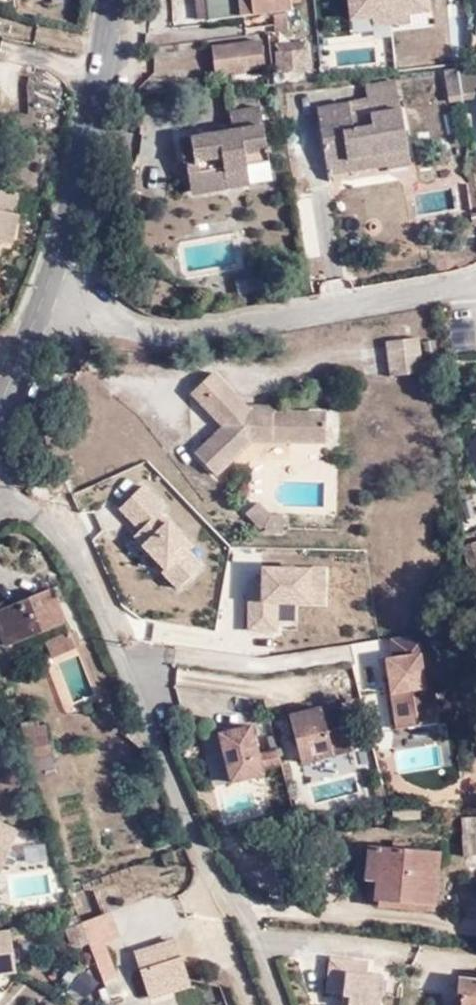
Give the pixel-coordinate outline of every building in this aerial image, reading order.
[(211,14),(274,9),(287,8),(289,8),(303,7),(302,0),(210,0),(211,14)] [(430,0),(348,0),(350,20),(431,11),(430,0)] [(287,8),(274,9),(275,30),(289,29),(287,8)] [(215,66),(264,64),(263,38),(213,40),(215,66)] [(304,45),(271,46),(272,64),(305,63),(304,45)] [(463,96),(475,94),(475,63),(462,64),(457,64),(458,68),(463,96)] [(448,97),(463,96),(458,68),(445,69),(448,97)] [(369,95),(370,106),(402,103),(399,79),(368,82),(369,95)] [(352,108),(351,95),(318,98),(323,153),(381,148),(382,160),(407,157),(402,103),(370,106),(352,108)] [(369,95),(351,95),(352,108),(370,106),(369,95)] [(183,153),(190,153),(193,178),(229,172),(230,178),(251,173),(246,143),(268,139),(261,97),(232,102),(234,118),(211,122),(211,128),(204,129),(202,124),(179,128),(183,153)] [(324,165),(382,160),(381,148),(323,153),(324,165)] [(0,189),(0,242),(7,243),(15,213),(9,210),(14,192),(13,192),(0,189)] [(414,335),(381,338),(385,372),(417,368),(414,335)] [(433,349),(432,336),(420,338),(421,350),(422,351),(433,349)] [(187,388),(197,401),(204,394),(225,416),(218,423),(188,451),(210,472),(244,439),(321,439),(320,409),(243,406),(207,368),(187,388)] [(197,401),(218,423),(225,416),(204,394),(197,401)] [(197,544),(141,486),(119,507),(139,527),(131,535),(162,567),(159,570),(177,588),(206,561),(192,548),(197,544)] [(240,510),(258,529),(265,528),(276,529),(277,511),(266,512),(252,498),(240,510)] [(454,547),(465,580),(475,575),(475,545),(475,542),(473,538),(454,547)] [(329,564),(262,564),(263,600),(247,600),(247,632),(281,631),(280,603),(329,603),(329,564)] [(6,637),(64,616),(52,584),(0,604),(0,624),(6,637)] [(69,628),(43,639),(48,651),(74,641),(69,628)] [(441,721),(426,632),(389,637),(392,653),(382,655),(394,727),(441,721)] [(352,750),(340,699),(288,711),(301,762),(352,750)] [(20,723),(30,763),(52,757),(41,717),(20,723)] [(400,747),(440,741),(437,723),(397,729),(400,747)] [(259,780),(247,732),(216,739),(228,788),(259,780)] [(263,742),(266,767),(279,766),(276,741),(263,742)] [(274,808),(292,805),(286,770),(268,773),(274,808)] [(456,833),(475,831),(475,814),(454,816),(456,833)] [(0,875),(20,826),(0,818),(0,875)] [(456,833),(458,853),(475,851),(475,831),(456,833)] [(430,890),(434,849),(362,843),(359,874),(363,875),(361,893),(370,894),(372,883),(430,890)] [(429,901),(430,890),(372,883),(370,894),(429,901)] [(106,907),(80,918),(88,943),(100,939),(116,933),(106,907)] [(120,935),(130,934),(125,908),(115,910),(120,935)] [(0,927),(0,970),(15,967),(9,925),(0,927)] [(170,933),(145,942),(151,957),(136,964),(147,992),(188,975),(170,933)] [(100,939),(88,943),(91,955),(102,980),(114,976),(100,939)] [(130,948),(136,964),(151,957),(145,942),(130,948)] [(337,1002),(337,1004),(374,1004),(377,986),(363,984),(365,970),(366,959),(325,954),(320,986),(338,989),(346,990),(345,1002),(337,1002)] [(456,1004),(475,1004),(475,969),(455,966),(452,990),(457,990),(456,1004)] [(379,973),(365,970),(363,984),(377,986),(379,973)] [(67,981),(73,999),(97,989),(91,972),(67,981)] [(114,976),(102,980),(108,995),(120,991),(114,976)] [(338,989),(337,1002),(345,1002),(346,990),(338,989)]
